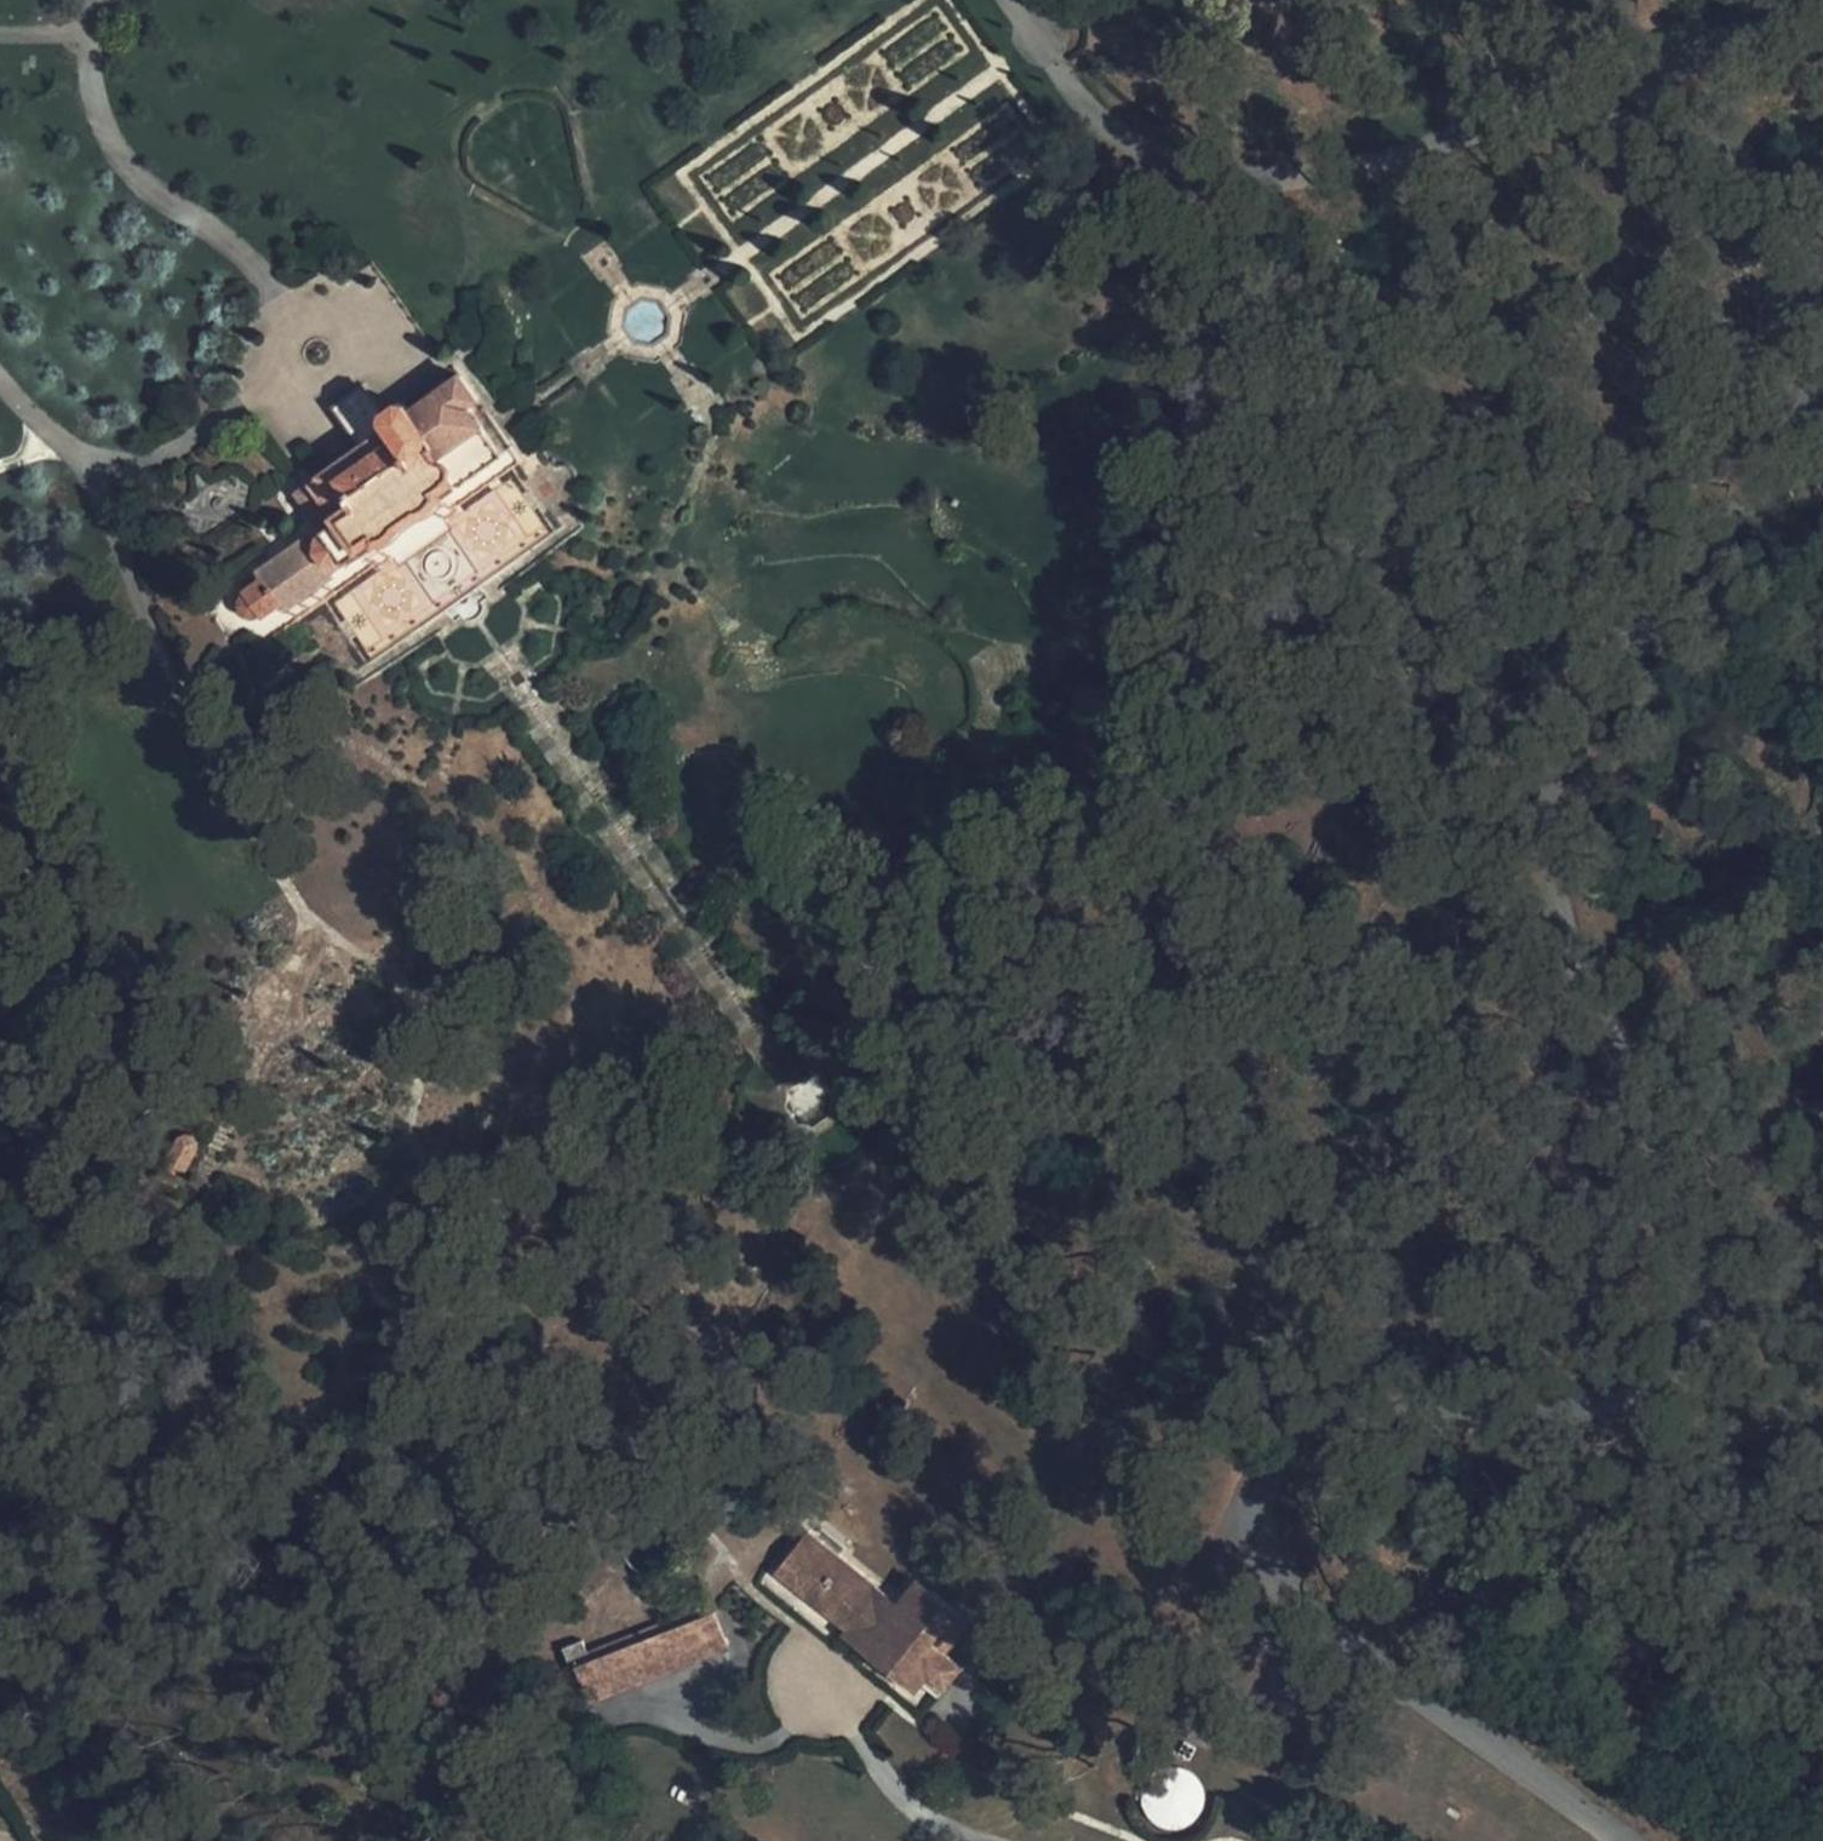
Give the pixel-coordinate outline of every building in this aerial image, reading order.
[(318,477),(295,493),(323,533),(310,541),(309,539),(308,540),(305,536),(256,571),(258,574),(257,575),(259,578),(242,591),(244,593),(240,597),(237,604),(238,607),(241,613),(246,617),(249,618),(256,617),(259,615),(266,624),(301,600),(310,611),(325,600),(317,589),(349,566),(348,565),(503,456),(467,406),(477,399),(459,373),(409,410),(405,404),(397,402),(382,413),(381,411),(351,432),(361,445),(317,476),(318,477)] [(381,411),(363,386),(334,407),(351,432),(381,411)] [(512,469),(503,456),(348,565),(349,566),(317,589),(325,600),(378,565),(380,568),(462,511),(458,506),(512,469)] [(174,1132),(160,1158),(181,1169),(196,1142),(196,1140),(196,1137),(195,1134),(192,1131),(190,1129),(186,1128),(183,1127),(179,1128),(176,1130),(174,1132)] [(181,1169),(160,1158),(155,1167),(176,1178),(181,1169)] [(935,1702),(960,1670),(938,1655),(899,1625),(883,1613),(794,1545),(767,1578),(845,1634),(838,1645),(908,1696),(914,1687),(935,1702)] [(897,1593),(883,1613),(899,1625),(915,1606),(897,1593)] [(915,1606),(899,1625),(938,1655),(955,1634),(915,1606)] [(707,1617),(574,1675),(588,1710),(722,1656),(707,1617)] [(1169,1764),(1145,1810),(1183,1831),(1208,1784),(1169,1764)]
